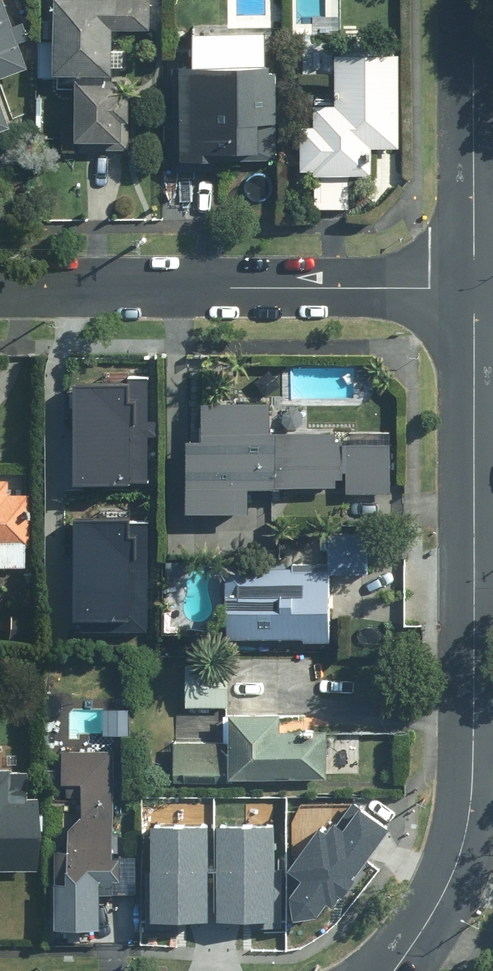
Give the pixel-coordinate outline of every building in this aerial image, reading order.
[(27,69),(2,0),(0,0),(0,79),(27,69)] [(57,79),(78,79),(79,143),(125,142),(124,70),(116,70),(115,30),(154,29),(153,0),(56,0),(57,79)] [(337,56),(337,105),(316,105),(316,176),(371,176),(371,150),(400,150),(400,56),(337,56)] [(279,67),(172,69),(174,169),(280,167),(279,67)] [(12,129),(0,97),(0,133),(12,129)] [(83,370),(83,476),(156,476),(156,370),(83,370)] [(205,442),(190,442),(190,513),(256,513),(256,492),(390,492),(390,443),(338,443),(338,434),(271,435),(271,403),(205,403),(205,442)] [(5,557),(5,548),(25,548),(25,495),(5,495),(5,482),(0,482),(0,557),(5,557)] [(81,515),(82,622),(155,621),(154,515),(81,515)] [(226,574),(227,635),(331,633),(330,572),(226,574)] [(230,743),(173,743),(174,776),(328,775),(328,728),(280,728),(280,711),(230,711),(230,743)] [(90,925),(90,891),(115,891),(116,751),(62,750),(61,881),(49,880),(49,925),(90,925)] [(30,865),(30,798),(18,797),(18,769),(0,769),(0,865),(30,865)] [(289,883),(295,912),(323,907),(393,823),(355,791),(329,822),(322,817),(288,857),(302,868),(289,883)] [(155,816),(155,909),(212,910),(212,817),(155,816)] [(216,821),(216,914),(273,914),(274,822),(216,821)]
